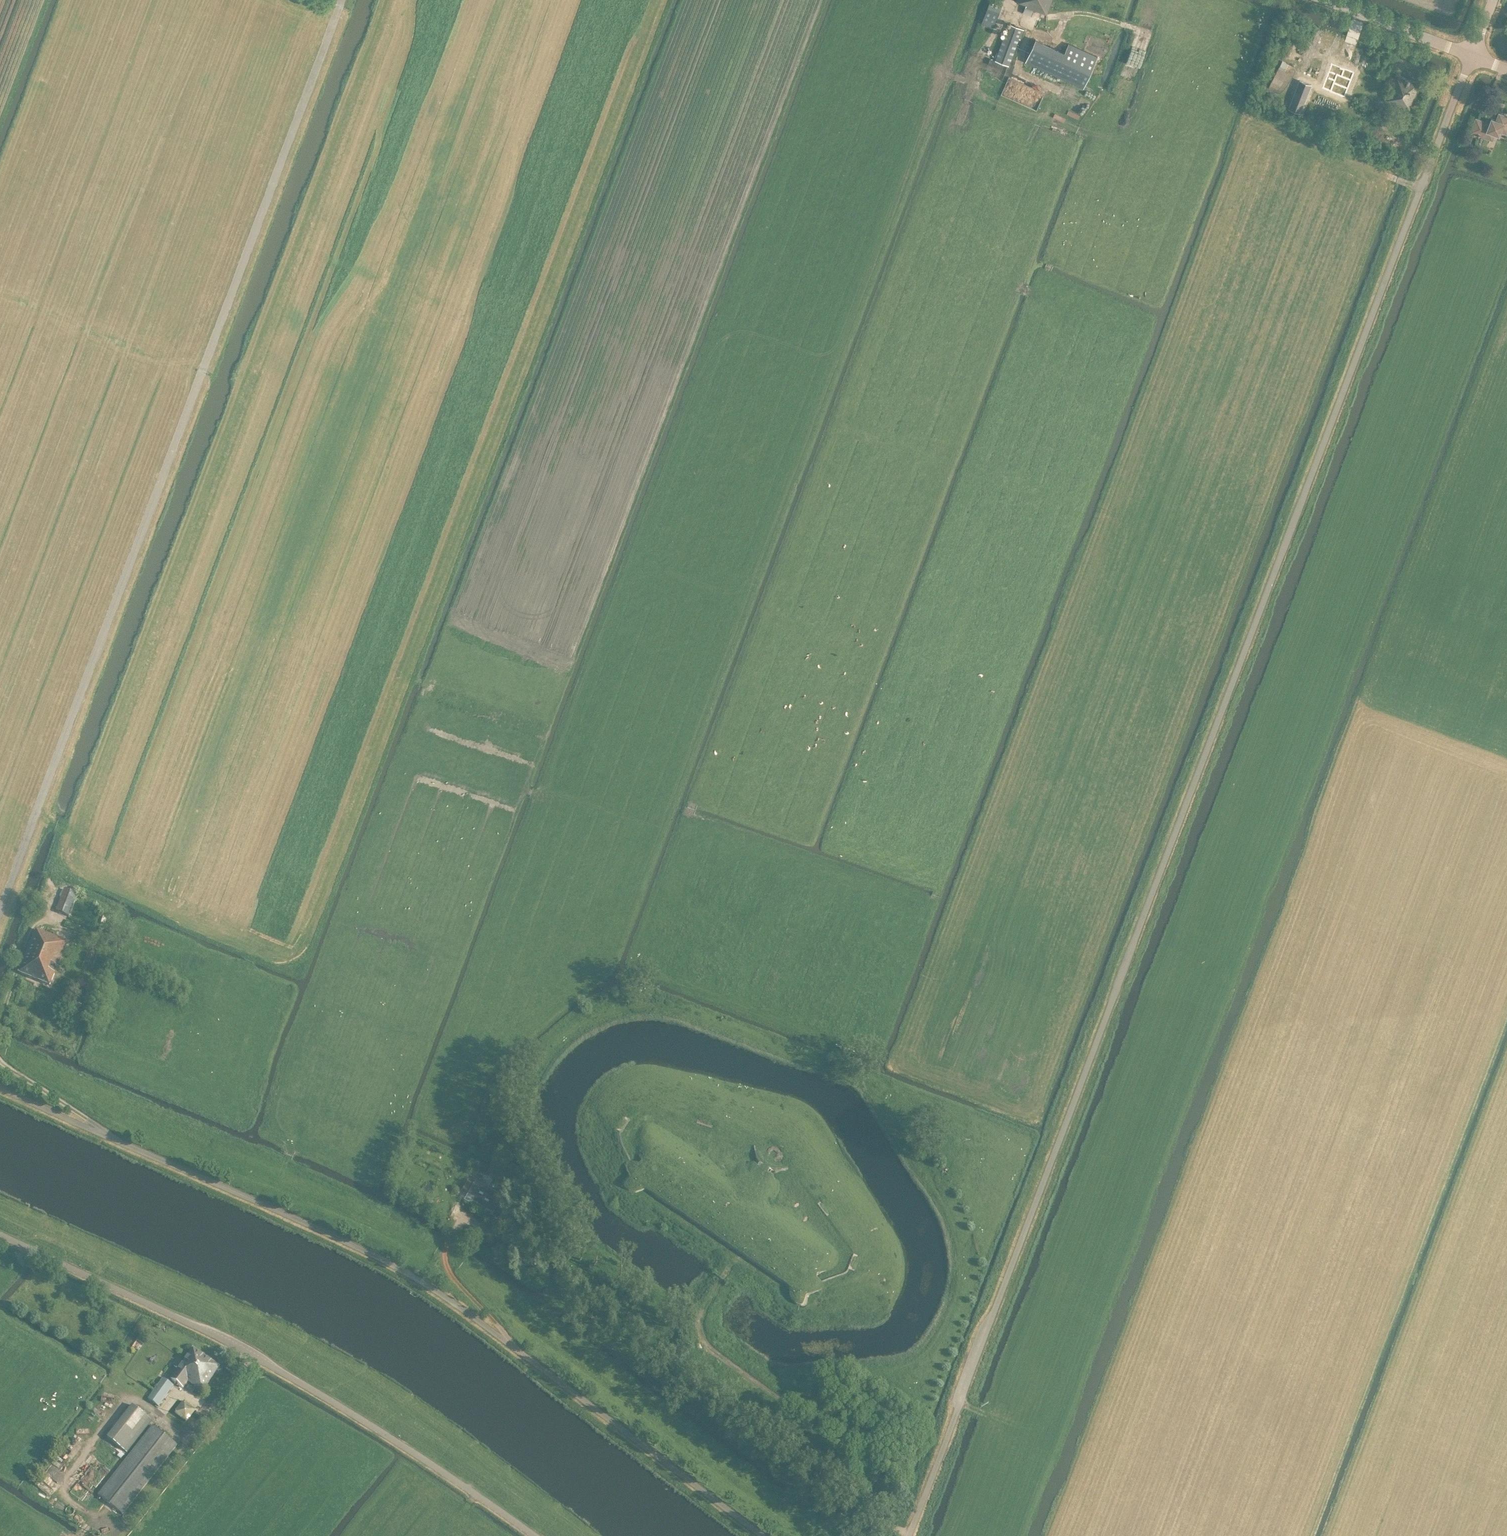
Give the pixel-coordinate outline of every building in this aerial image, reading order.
[(1047,14),(1052,0),(1018,0),(1018,1),(1027,4),(1027,6),(1026,5),(1023,13),(1031,17),(1034,9),(1047,14)] [(993,28),(997,17),(998,18),(1002,6),(991,2),(986,13),(985,13),(982,24),(993,28)] [(1009,66),(1019,38),(1021,39),(1025,29),(1012,24),(1008,35),(1005,34),(995,61),(1009,66)] [(1035,40),(1025,62),(1083,89),(1098,57),(1083,50),(1068,43),(1063,52),(1035,40)] [(1332,63),(1322,88),(1329,90),(1329,91),(1344,97),(1354,72),(1332,63)] [(1419,82),(1396,74),(1387,98),(1394,101),(1394,102),(1409,107),(1419,82)] [(1311,85),(1299,80),(1288,108),(1300,113),(1311,85)] [(1506,130),(1506,116),(1498,113),(1496,119),(1490,117),(1488,123),(1475,118),(1470,131),(1491,139),(1493,133),(1498,135),(1499,131),(1506,134),(1506,130)] [(78,894),(65,889),(57,911),(70,916),(78,894)] [(67,942),(59,939),(59,938),(37,929),(20,972),(50,984),(55,972),(48,969),(47,966),(48,963),(52,962),(58,965),(67,942)] [(623,1113),(614,1126),(619,1130),(620,1130),(621,1131),(623,1133),(632,1120),(631,1119),(630,1118),(629,1118),(628,1117),(623,1113)] [(714,1119),(699,1113),(698,1116),(697,1120),(697,1121),(696,1122),(696,1124),(710,1129),(711,1127),(712,1125),(713,1122),(714,1119)] [(491,1161),(489,1170),(501,1174),(504,1167),(497,1164),(498,1160),(493,1158),(492,1162),(491,1161)] [(473,1182),(469,1179),(463,1188),(468,1191),(473,1182)] [(482,1187),(475,1183),(469,1194),(488,1205),(486,1209),(494,1213),(500,1202),(493,1198),(495,1194),(482,1186),(482,1187)] [(835,1209),(825,1197),(824,1197),(822,1199),(820,1201),(819,1202),(817,1203),(826,1216),(828,1214),(829,1214),(831,1212),(833,1211),(835,1209)] [(857,1270),(862,1256),(858,1254),(856,1253),(854,1253),(852,1252),(847,1267),(848,1267),(849,1268),(853,1269),(857,1270)] [(802,1304),(804,1304),(805,1304),(806,1304),(807,1303),(807,1302),(810,1292),(806,1293),(803,1303),(803,1304),(802,1304)] [(188,1381),(193,1384),(202,1390),(219,1366),(193,1348),(171,1379),(183,1387),(188,1381)] [(164,1398),(173,1385),(168,1381),(163,1378),(148,1398),(153,1402),(159,1405),(164,1398)] [(185,1420),(194,1409),(185,1401),(176,1413),(185,1420)] [(127,1452),(152,1420),(133,1404),(107,1437),(127,1452)] [(122,1513),(177,1444),(153,1425),(99,1495),(122,1513)]
